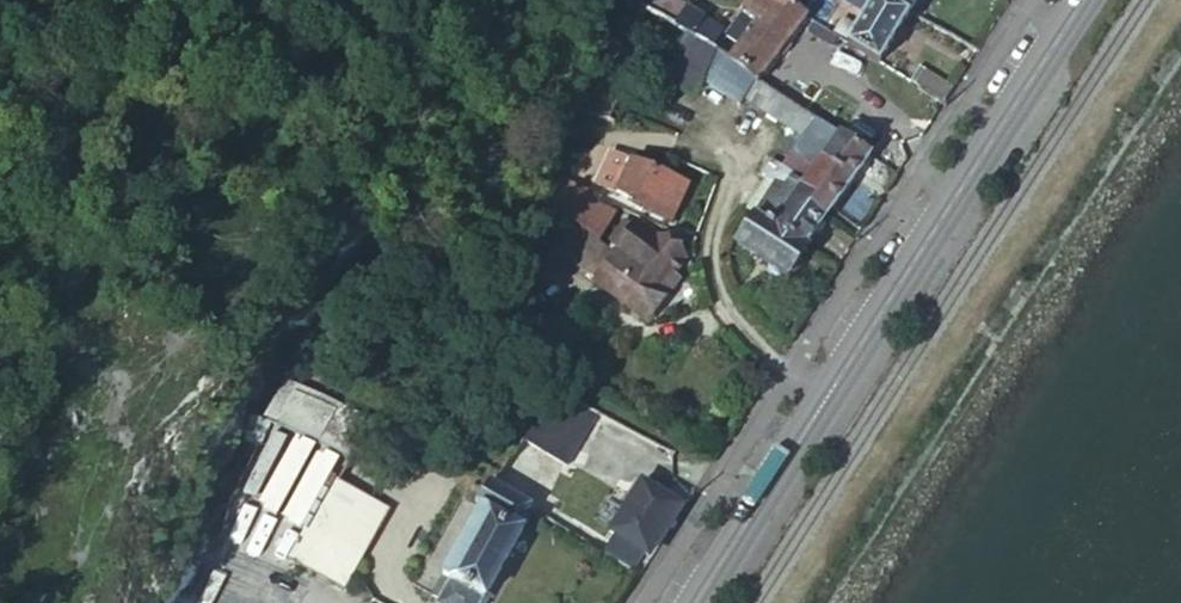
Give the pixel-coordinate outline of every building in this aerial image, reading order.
[(803,12),(786,0),(742,0),(736,9),(754,21),(728,58),(756,78),(803,12)] [(865,12),(846,42),(879,63),(910,11),(890,0),(845,0),(865,12)] [(910,11),(916,0),(890,0),(910,11)] [(679,10),(670,28),(680,33),(708,48),(717,31),(679,10)] [(601,32),(576,102),(615,119),(646,48),(601,32)] [(714,51),(708,48),(680,33),(677,41),(660,32),(647,57),(665,66),(660,76),(694,93),(702,77),(714,51)] [(745,93),(756,78),(728,58),(714,51),(702,77),(740,102),(745,93)] [(922,83),(946,100),(956,85),(932,68),(922,83)] [(778,93),(756,78),(745,93),(767,108),(778,93)] [(867,155),(778,93),(767,108),(824,148),(801,181),(794,193),(824,215),(867,155)] [(821,94),(810,108),(838,130),(849,116),(821,94)] [(845,132),(869,149),(880,133),(855,117),(845,132)] [(795,170),(773,156),(762,171),(775,180),(754,212),(803,245),(824,215),(794,193),(801,181),(792,174),(795,170)] [(640,204),(668,221),(691,185),(663,167),(640,204)] [(599,235),(617,211),(587,194),(591,187),(563,171),(549,195),(599,235)] [(547,198),(573,219),(597,237),(599,235),(549,195),(547,198)] [(803,245),(754,212),(734,241),(784,275),(805,246),(803,245)] [(612,249),(592,279),(647,320),(668,293),(691,259),(654,233),(625,215),(604,244),(612,249)] [(597,237),(573,219),(550,248),(592,279),(612,249),(604,244),(597,237)] [(342,448),(360,412),(277,372),(260,408),(342,448)] [(648,573),(682,499),(638,479),(604,553),(648,573)] [(487,483),(475,504),(480,508),(429,596),(436,600),(435,602),(482,602),(537,512),(487,483)] [(299,548),(292,560),(298,565),(302,560),(339,584),(348,571),(351,573),(388,513),(339,484),(309,532),(305,528),(295,544),(299,548)]
